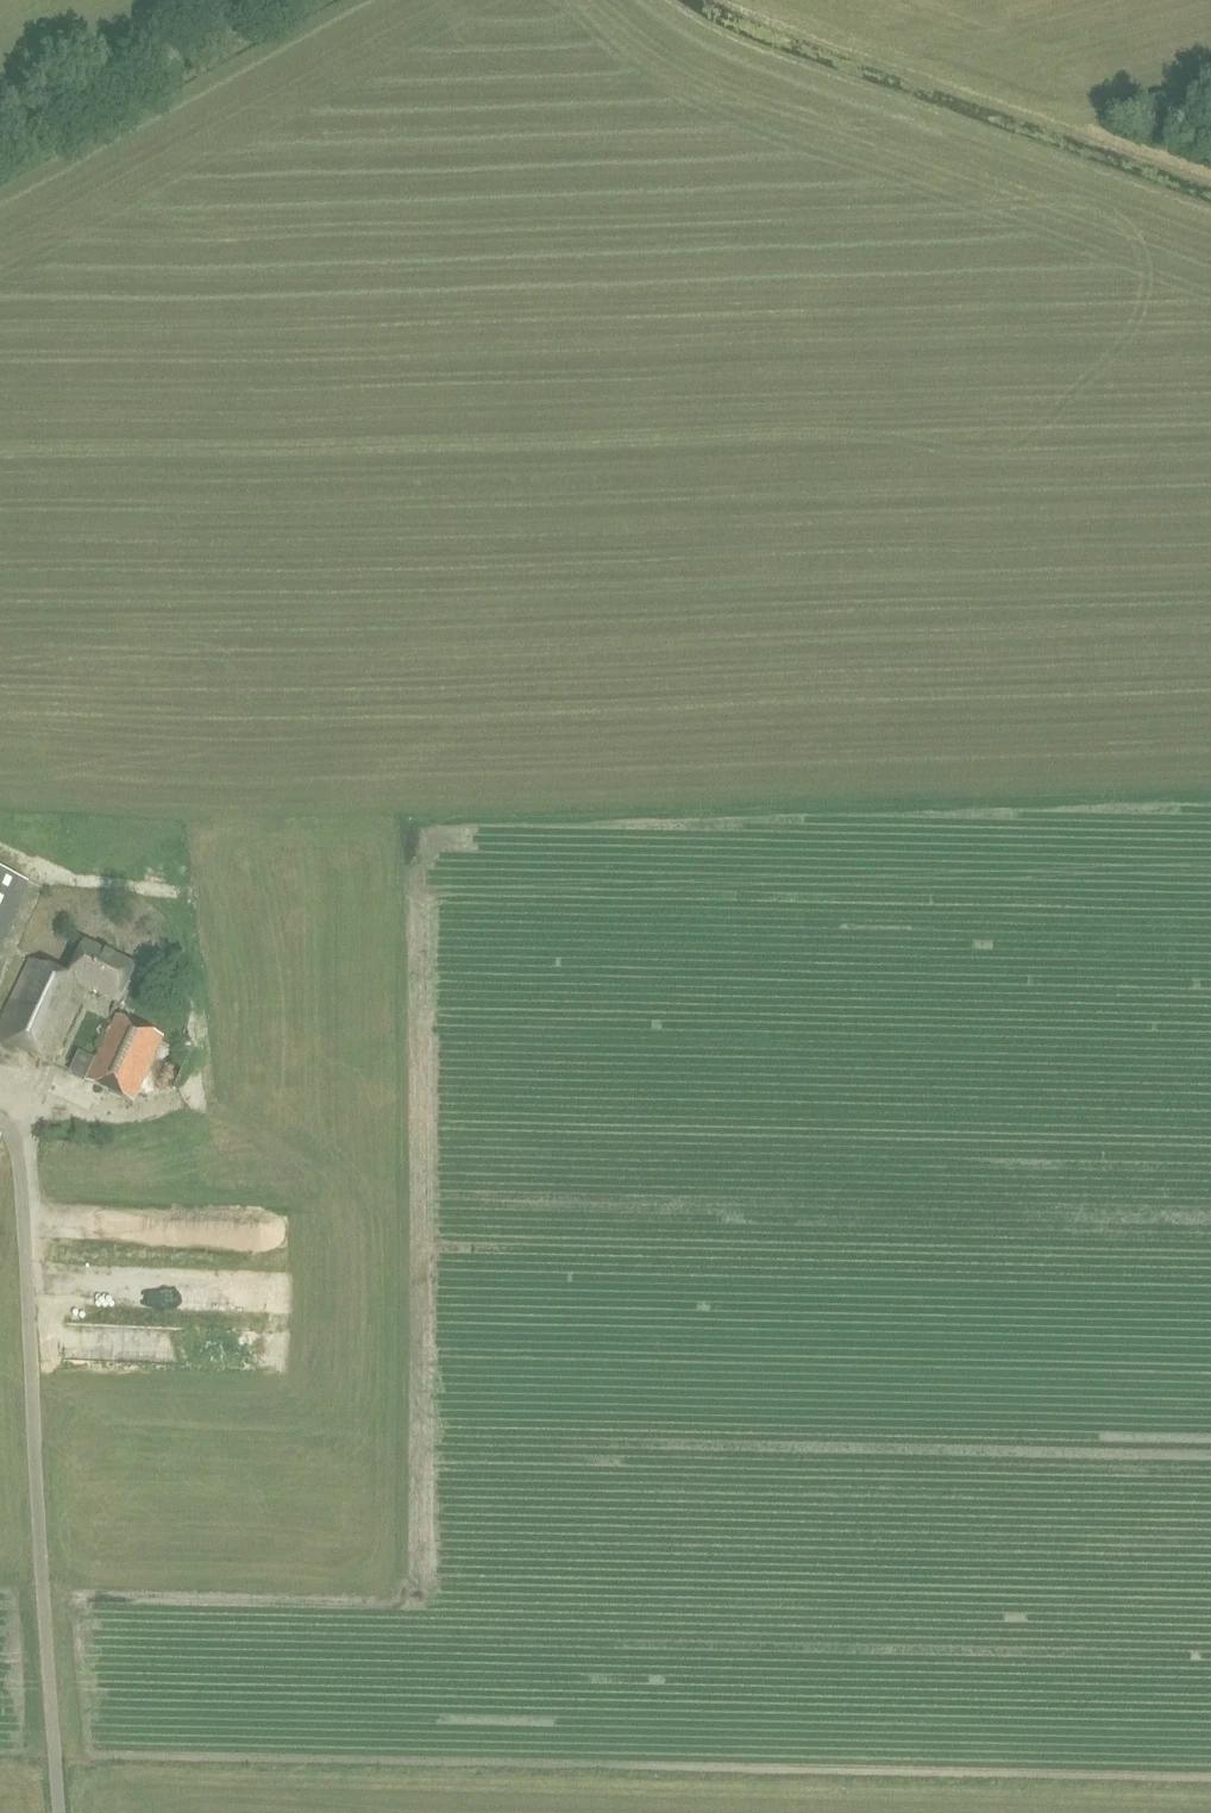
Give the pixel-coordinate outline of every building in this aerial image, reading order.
[(27,878),(0,866),(0,938),(27,878)] [(53,1065),(89,987),(120,1001),(137,965),(86,942),(70,977),(30,959),(0,1026),(0,1040),(53,1065)] [(87,1081),(133,1102),(163,1037),(117,1016),(87,1081)] [(188,1070),(188,1054),(174,1054),(173,1069),(188,1070)] [(7,1253),(8,1221),(0,1221),(0,1253),(7,1253)] [(328,1236),(335,1250),(350,1243),(343,1228),(328,1236)] [(72,1360),(97,1359),(96,1326),(71,1326),(72,1360)]
